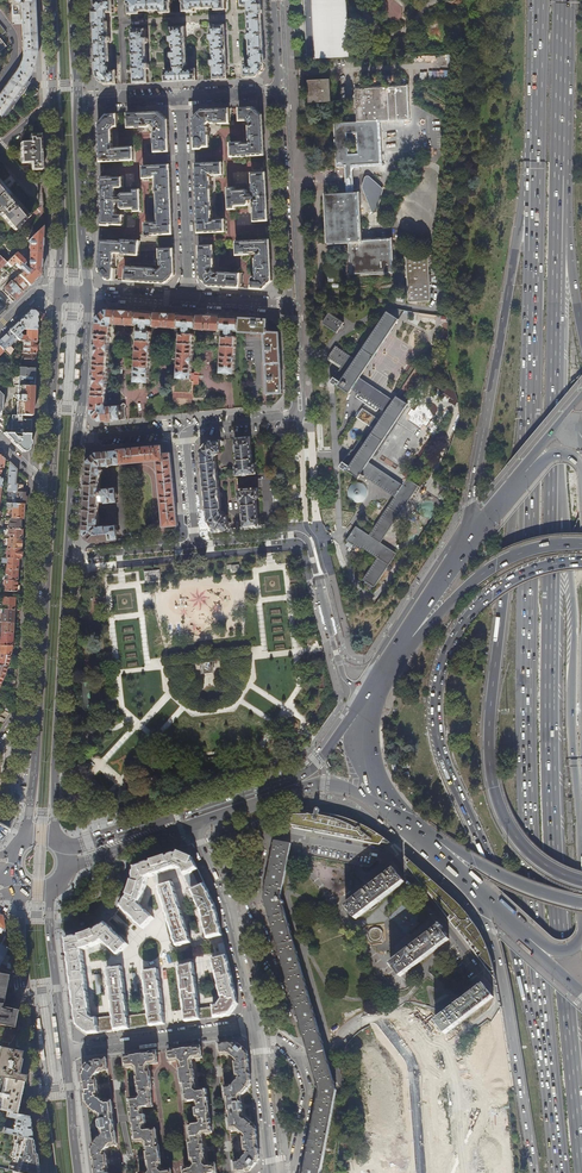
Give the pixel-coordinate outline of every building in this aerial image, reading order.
[(36,46),(35,29),(34,12),(34,0),(13,0),(13,5),(21,5),(23,49),(22,53),(22,58),(20,62),(19,65),(17,68),(0,92),(0,115),(4,118),(24,89),(28,84),(24,81),(27,76),(29,74),(31,70),(34,63),(35,58),(36,54),(36,50),(36,46)] [(105,85),(110,84),(117,84),(117,70),(113,70),(113,69),(111,69),(110,43),(111,43),(111,36),(109,36),(108,13),(114,12),(113,0),(101,0),(94,8),(94,20),(96,68),(97,77),(105,85)] [(130,14),(140,14),(140,11),(161,10),(161,13),(172,12),(171,2),(172,2),(172,0),(128,0),(128,4),(129,4),(129,13),(130,14)] [(184,11),(194,11),(194,9),(215,8),(215,10),(225,10),(226,9),(226,0),(182,0),(182,2),(183,2),(184,11)] [(245,78),(249,78),(257,77),(265,68),(264,54),(262,13),(261,0),(241,0),(241,7),(247,6),(249,33),(248,34),(248,40),(249,40),(250,62),(249,63),(249,64),(244,64),(245,78)] [(305,24),(307,24),(308,31),(305,31),(307,59),(349,57),(346,0),(304,0),(305,24)] [(213,66),(214,79),(228,79),(226,25),(212,25),(212,34),(210,34),(210,39),(212,41),(213,41),(213,59),(211,61),(212,66),(213,66)] [(165,70),(165,82),(178,81),(197,80),(197,69),(188,69),(186,27),(172,27),(172,35),(170,35),(171,41),(172,42),(173,42),(173,52),(171,53),(171,59),(173,59),(174,70),(171,70),(165,70)] [(132,29),(134,83),(140,83),(148,83),(148,69),(150,69),(150,64),(148,62),(147,44),(149,42),(149,37),(147,37),(146,29),(132,29)] [(308,81),(309,103),(332,101),(330,79),(308,81)] [(338,167),(346,166),(348,193),(326,194),(329,243),(351,241),(352,274),(393,272),(392,239),(362,240),(359,192),(353,193),(352,166),(382,164),(379,121),(409,119),(407,86),(355,89),(357,122),(335,123),(338,167)] [(230,138),(231,157),(265,155),(264,132),(263,115),(254,107),(239,108),(240,121),(248,121),(248,124),(250,123),(251,126),(249,126),(250,144),(243,144),(243,142),(232,143),(232,138),(230,138)] [(194,126),(195,149),(202,149),(204,148),(210,147),(209,136),(210,136),(210,130),(208,131),(208,128),(206,126),(210,122),(212,123),(214,123),(214,126),(220,125),(220,124),(229,123),(229,126),(231,126),(231,123),(230,123),(230,108),(226,109),(202,110),(193,119),(194,126)] [(155,145),(155,152),(170,152),(168,120),(160,112),(150,112),(128,113),(128,128),(136,128),(136,130),(143,130),(143,127),(150,127),(150,125),(153,125),(156,128),(156,131),(154,131),(155,140),(152,140),(153,145),(155,145)] [(100,154),(101,162),(134,160),(133,146),(131,146),(131,147),(118,148),(113,148),(112,130),(114,127),(120,127),(120,125),(118,125),(117,114),(111,114),(107,115),(99,123),(99,127),(100,140),(100,154)] [(31,164),(31,171),(41,170),(41,161),(40,143),(40,135),(30,135),(30,143),(20,143),(21,164),(31,164)] [(197,198),(199,233),(226,232),(225,217),(220,217),(220,219),(215,219),(215,217),(213,217),(212,210),(214,210),(214,206),(212,206),(211,188),(213,188),(213,184),(211,184),(211,177),(213,177),(213,175),(219,175),(219,176),(223,176),(223,162),(195,164),(197,198)] [(146,223),(146,236),(173,234),(173,226),(172,199),(170,165),(143,166),(144,181),(149,180),(149,179),(154,179),(154,181),(156,181),(157,188),(154,188),(155,192),(157,192),(158,209),(155,209),(156,213),(158,213),(158,221),(156,221),(156,222),(151,223),(150,221),(148,221),(148,223),(146,223)] [(254,211),(255,221),(269,221),(267,195),(266,172),(252,173),(253,182),(253,191),(249,191),(247,189),(235,190),(235,182),(233,182),(233,187),(228,187),(229,209),(236,208),(236,205),(248,205),(250,203),(250,202),(251,202),(251,200),(252,200),(254,201),(255,211),(254,211)] [(359,179),(371,214),(383,209),(371,175),(359,179)] [(102,225),(111,226),(111,225),(123,225),(124,215),(117,215),(116,204),(121,203),(121,207),(122,207),(122,209),(135,209),(135,214),(137,214),(137,212),(142,211),(141,190),(136,190),(135,185),(134,186),(134,193),(122,193),(121,195),(116,195),(116,188),(123,188),(123,178),(110,178),(110,177),(101,177),(102,187),(102,202),(103,214),(103,220),(102,225)] [(15,230),(29,217),(11,196),(3,187),(0,184),(0,213),(15,230)] [(24,262),(15,253),(6,262),(10,267),(14,264),(22,272),(18,275),(27,284),(29,286),(35,280),(40,275),(40,267),(41,246),(43,226),(27,241),(29,243),(29,250),(29,261),(28,261),(28,265),(28,266),(28,269),(25,269),(23,266),(24,264),(24,262)] [(107,280),(115,280),(116,269),(114,267),(115,254),(117,253),(127,254),(127,255),(139,255),(140,241),(122,240),(122,241),(101,240),(101,245),(100,258),(100,267),(99,271),(107,280)] [(252,288),(264,289),(272,281),(271,262),(270,240),(236,241),(237,255),(255,254),(257,256),(257,259),(256,259),(257,276),(254,276),(252,278),(252,288)] [(224,287),(240,288),(241,273),(234,273),(234,270),(227,270),(227,272),(219,272),(219,273),(216,273),(213,270),(213,267),(214,267),(214,258),(216,258),(216,253),(214,253),(214,245),(199,246),(200,277),(209,286),(224,287)] [(143,282),(167,283),(175,275),(174,256),(174,248),(160,249),(160,258),(159,258),(159,262),(161,262),(161,265),(163,267),(159,271),(157,269),(157,268),(155,266),(152,266),(152,268),(139,267),(139,265),(135,264),(135,267),(128,266),(126,268),(125,281),(143,282)] [(406,256),(409,302),(431,300),(429,254),(406,256)] [(16,277),(12,282),(21,291),(24,287),(27,284),(18,275),(16,277)] [(22,293),(21,291),(12,282),(11,281),(7,284),(5,287),(5,290),(15,300),(19,296),(22,293)] [(240,332),(241,318),(231,317),(174,313),(106,309),(97,317),(96,324),(95,339),(95,351),(94,364),(93,374),(92,385),(92,396),(91,407),(91,414),(99,422),(106,421),(121,420),(126,419),(125,407),(126,406),(126,404),(124,403),(123,403),(121,405),(108,406),(106,407),(105,405),(106,404),(111,326),(110,325),(111,323),(113,324),(136,326),(136,325),(139,325),(139,330),(137,331),(134,382),(149,383),(152,332),(151,331),(148,331),(148,326),(154,326),(154,327),(178,329),(179,328),(184,328),(184,333),(181,333),(180,334),(177,380),(175,380),(174,389),(171,389),(171,394),(173,393),(174,394),(174,392),(193,394),(194,381),(192,381),(194,335),(193,333),(193,329),(196,329),(196,330),(221,331),(227,331),(227,335),(224,335),(223,336),(221,373),(235,374),(237,338),(236,336),(233,336),(234,331),(240,332)] [(37,320),(37,313),(31,310),(25,315),(17,323),(24,330),(26,330),(36,330),(37,323),(37,320)] [(363,585),(371,590),(373,586),(374,587),(397,553),(381,543),(418,486),(407,478),(402,485),(368,462),(407,404),(395,396),(392,400),(358,378),(397,318),(385,310),(353,358),(333,345),(326,356),(341,366),(333,377),(338,380),(335,384),(347,393),(350,389),(356,393),(354,397),(375,411),(377,407),(384,411),(372,431),(367,428),(344,463),(348,466),(346,470),(357,478),(360,474),(394,496),(369,535),(355,526),(346,541),(352,545),(354,542),(377,557),(363,580),(366,582),(363,585)] [(320,323),(335,333),(343,322),(327,312),(320,323)] [(260,319),(241,318),(240,332),(265,334),(268,394),(283,393),(281,364),(280,344),(280,332),(268,332),(269,330),(267,329),(268,319),(260,319)] [(19,334),(24,330),(17,323),(13,327),(9,331),(19,341),(21,337),(19,334)] [(36,337),(36,330),(26,330),(26,337),(21,337),(19,341),(23,342),(36,342),(36,337)] [(19,341),(9,331),(3,337),(0,340),(0,348),(9,357),(12,353),(19,341)] [(35,348),(36,342),(23,342),(23,354),(24,354),(35,354),(35,348)] [(2,368),(3,367),(9,357),(0,348),(0,365),(2,368)] [(34,361),(35,354),(24,354),(23,364),(28,365),(29,366),(32,366),(33,365),(34,365),(34,361)] [(19,368),(18,377),(33,378),(34,374),(34,369),(19,368)] [(33,382),(33,378),(18,377),(16,377),(15,386),(18,386),(33,387),(33,382)] [(32,402),(33,387),(18,386),(17,395),(15,394),(15,396),(17,396),(17,401),(15,401),(15,403),(17,403),(16,416),(22,416),(31,416),(32,402)] [(16,416),(4,415),(4,433),(30,434),(30,427),(31,420),(22,420),(22,416),(16,416)] [(30,434),(4,433),(14,444),(22,452),(29,449),(29,443),(30,434)] [(236,465),(237,476),(256,474),(255,463),(253,463),(251,444),(252,444),(251,436),(244,437),(235,438),(235,445),(234,446),(234,449),(236,449),(238,465),(236,465)] [(208,522),(217,530),(222,529),(229,528),(229,527),(230,527),(231,526),(230,523),(229,522),(228,522),(227,515),(225,515),(225,514),(222,512),(221,512),(220,508),(221,508),(220,497),(221,497),(221,493),(220,493),(216,461),(215,456),(216,456),(218,454),(218,453),(221,453),(220,446),(222,446),(222,445),(222,442),(221,441),(220,441),(220,440),(215,440),(208,441),(201,450),(202,460),(207,513),(208,522)] [(83,534),(92,542),(119,539),(118,534),(119,533),(119,530),(118,529),(117,525),(101,526),(98,526),(98,523),(99,523),(99,519),(98,519),(99,502),(100,501),(105,501),(105,503),(106,503),(118,502),(118,497),(118,496),(118,493),(117,492),(117,487),(105,488),(104,489),(104,490),(102,490),(100,488),(101,474),(102,474),(102,469),(101,469),(101,466),(105,466),(120,464),(158,460),(164,526),(178,525),(171,453),(163,454),(162,445),(108,451),(96,452),(88,460),(87,470),(86,488),(86,496),(84,518),(84,526),(83,534)] [(6,491),(17,492),(23,492),(23,485),(19,484),(19,481),(17,481),(18,471),(9,462),(6,491)] [(359,502),(362,500),(364,498),(365,495),(365,492),(364,489),(363,486),(360,485),(357,484),(354,484),(351,485),(349,487),(348,490),(347,493),(347,495),(348,498),(350,500),(353,502),(356,502),(359,502)] [(243,519),(244,527),(260,525),(259,518),(258,518),(256,499),(259,499),(258,488),(254,488),(254,487),(253,488),(243,489),(243,488),(241,488),(241,490),(238,490),(239,501),(242,501),(244,519),(243,519)] [(27,492),(23,492),(17,492),(16,503),(24,504),(26,504),(27,497),(27,492)] [(23,511),(24,504),(16,503),(5,503),(4,518),(11,518),(21,519),(23,519),(23,511)] [(21,524),(21,519),(11,518),(11,522),(9,522),(9,528),(22,529),(25,529),(25,524),(21,524)] [(21,539),(22,529),(9,528),(8,533),(9,533),(9,538),(21,539)] [(21,543),(21,539),(9,538),(8,538),(7,548),(23,549),(24,544),(21,543)] [(23,554),(23,549),(7,548),(6,558),(8,558),(18,559),(20,559),(20,554),(23,554)] [(17,569),(18,559),(8,558),(8,563),(7,563),(6,569),(17,569)] [(22,570),(17,569),(6,569),(5,574),(8,575),(8,580),(16,580),(17,575),(22,575),(22,570)] [(151,579),(151,580),(156,580),(156,579),(158,578),(158,575),(160,575),(159,570),(146,572),(146,577),(149,576),(149,579),(151,579)] [(16,585),(16,580),(8,580),(2,580),(2,584),(5,585),(4,591),(19,592),(20,588),(20,585),(16,585)] [(4,609),(13,609),(20,610),(20,605),(14,604),(14,597),(3,597),(2,609),(4,609)] [(13,622),(13,609),(4,609),(3,614),(1,614),(0,621),(2,621),(13,622)] [(12,633),(13,622),(2,621),(1,632),(12,633)] [(12,633),(1,632),(1,638),(0,638),(0,645),(11,646),(12,633)] [(11,646),(0,645),(0,654),(10,655),(11,646)] [(10,655),(0,654),(0,665),(7,666),(10,655)] [(200,670),(205,674),(212,673),(215,668),(215,662),(217,661),(218,660),(218,658),(217,657),(214,657),(214,659),(200,661),(199,659),(196,659),(195,661),(195,663),(197,664),(199,663),(200,670)] [(2,709),(3,710),(9,713),(11,711),(12,709),(4,704),(2,709)] [(9,713),(3,710),(0,714),(0,715),(6,718),(9,713)] [(337,1091),(325,1050),(281,898),(291,844),(275,841),(273,853),(271,859),(270,865),(269,872),(268,875),(266,874),(265,878),(268,879),(267,881),(266,888),(264,898),(265,900),(274,934),(272,935),(273,938),(275,938),(282,961),(279,962),(281,966),(283,965),(290,989),(287,990),(289,993),(291,993),(298,1016),(295,1017),(297,1021),(299,1020),(309,1055),(320,1091),(304,1172),(321,1172),(337,1091)] [(154,918),(139,904),(141,901),(145,890),(147,884),(148,878),(178,868),(182,869),(190,887),(191,887),(193,890),(192,891),(201,912),(208,939),(222,936),(221,932),(215,907),(214,905),(204,883),(195,863),(193,858),(179,852),(172,854),(156,859),(142,864),(134,867),(134,871),(133,876),(132,881),(130,888),(128,893),(126,898),(123,902),(120,907),(143,929),(154,918)] [(346,906),(356,919),(405,881),(390,863),(357,893),(359,896),(346,906)] [(159,887),(177,947),(191,943),(173,883),(159,887)] [(391,964),(401,977),(449,939),(441,929),(443,927),(442,925),(439,927),(434,920),(402,951),(404,954),(391,964)] [(128,945),(105,923),(101,926),(96,928),(94,930),(92,931),(87,933),(80,935),(77,936),(71,937),(66,938),(69,964),(75,1008),(77,1025),(89,1034),(93,1034),(122,1030),(130,1029),(151,1026),(156,1026),(165,1024),(158,970),(144,972),(149,1014),(128,1016),(122,967),(107,969),(114,1016),(94,1019),(91,1016),(82,950),(85,950),(94,946),(103,942),(118,956),(128,945)] [(374,941),(376,941),(378,940),(380,940),(380,939),(381,938),(382,937),(382,935),(382,934),(381,932),(380,930),(379,929),(376,928),(374,929),(373,929),(371,930),(371,931),(370,932),(369,934),(369,935),(370,936),(370,937),(371,939),(372,940),(373,940),(374,941)] [(7,947),(0,944),(0,968),(10,972),(8,955),(7,947)] [(179,967),(186,1022),(191,1021),(222,1017),(230,1016),(238,1004),(236,995),(230,969),(227,956),(213,959),(222,1000),(219,1005),(213,1006),(213,1007),(199,1009),(193,964),(179,967)] [(442,1029),(446,1034),(494,996),(479,978),(446,1008),(448,1011),(436,1021),(442,1029)] [(9,1042),(17,1028),(15,1012),(15,1009),(0,1006),(0,1040),(9,1042)] [(491,1172),(512,1172),(499,1018),(483,1019),(489,1082),(484,1082),(491,1172)] [(234,1162),(235,1172),(243,1172),(250,1171),(260,1159),(256,1127),(251,1122),(249,1120),(248,1120),(243,1116),(242,1111),(243,1110),(242,1107),(241,1098),(245,1092),(245,1093),(247,1090),(251,1085),(248,1052),(236,1042),(227,1043),(219,1044),(220,1055),(225,1055),(226,1055),(230,1055),(236,1059),(236,1063),(235,1063),(237,1076),(238,1076),(238,1079),(233,1086),(232,1086),(230,1086),(230,1087),(224,1088),(226,1100),(227,1099),(228,1105),(227,1105),(228,1115),(229,1114),(230,1118),(228,1118),(230,1130),(235,1130),(238,1130),(239,1130),(245,1134),(245,1137),(244,1138),(245,1151),(247,1151),(247,1154),(242,1160),(238,1161),(239,1161),(234,1162)] [(4,1077),(22,1081),(23,1074),(23,1071),(21,1056),(20,1050),(0,1046),(0,1076),(4,1077)] [(184,1172),(217,1172),(216,1164),(209,1165),(206,1163),(204,1149),(205,1149),(204,1146),(203,1136),(204,1134),(204,1133),(212,1132),(207,1089),(199,1090),(196,1088),(196,1089),(195,1079),(195,1075),(194,1075),(192,1061),(193,1061),(195,1059),(203,1058),(201,1047),(183,1049),(169,1051),(170,1062),(178,1061),(180,1063),(181,1067),(180,1067),(180,1074),(179,1074),(179,1080),(181,1080),(182,1086),(184,1086),(186,1103),(195,1101),(197,1103),(198,1106),(196,1109),(196,1110),(194,1110),(195,1116),(197,1116),(197,1117),(199,1119),(200,1122),(198,1124),(189,1125),(191,1141),(190,1142),(190,1148),(188,1149),(189,1154),(191,1154),(192,1161),(193,1161),(194,1165),(192,1167),(184,1168),(184,1172)] [(172,1170),(164,1171),(161,1169),(161,1165),(162,1164),(161,1158),(163,1158),(163,1152),(161,1152),(160,1146),(158,1146),(156,1130),(147,1131),(145,1129),(145,1126),(147,1123),(146,1122),(148,1122),(148,1116),(146,1116),(145,1115),(143,1113),(143,1110),(144,1108),(153,1107),(151,1090),(153,1090),(152,1084),(154,1083),(153,1077),(151,1078),(150,1071),(149,1071),(148,1067),(151,1064),(158,1063),(157,1052),(140,1055),(125,1057),(126,1067),(134,1066),(134,1067),(136,1069),(138,1083),(138,1086),(139,1086),(140,1096),(139,1096),(138,1098),(130,1099),(136,1142),(144,1141),(144,1142),(146,1144),(146,1143),(147,1153),(147,1157),(148,1157),(149,1170),(147,1172),(148,1172),(146,1172),(172,1172),(172,1170)] [(107,1172),(107,1169),(108,1168),(107,1155),(105,1155),(105,1152),(110,1146),(113,1146),(113,1145),(118,1144),(116,1132),(113,1114),(114,1114),(112,1102),(108,1102),(104,1102),(98,1097),(98,1094),(99,1094),(97,1081),(96,1081),(95,1078),(100,1071),(104,1071),(104,1070),(108,1070),(107,1059),(100,1060),(92,1061),(83,1073),(84,1078),(86,1100),(87,1105),(92,1109),(95,1112),(95,1111),(100,1115),(101,1121),(100,1121),(101,1124),(102,1134),(99,1139),(98,1139),(96,1142),(92,1147),(93,1151),(96,1172),(109,1172),(107,1172)] [(22,1081),(4,1077),(1,1093),(0,1093),(0,1109),(6,1111),(14,1112),(18,1098),(22,1081)] [(31,1138),(30,1129),(30,1126),(28,1116),(14,1112),(6,1111),(4,1119),(6,1119),(6,1117),(14,1118),(12,1123),(8,1122),(8,1124),(10,1125),(10,1128),(2,1126),(1,1132),(31,1138)] [(372,1172),(412,1172),(410,1160),(398,1161),(397,1145),(388,1146),(389,1154),(384,1155),(383,1148),(387,1147),(386,1141),(390,1141),(389,1126),(368,1128),(372,1172)] [(18,1154),(12,1170),(24,1172),(36,1172),(31,1138),(1,1132),(0,1134),(22,1139),(18,1154)]
